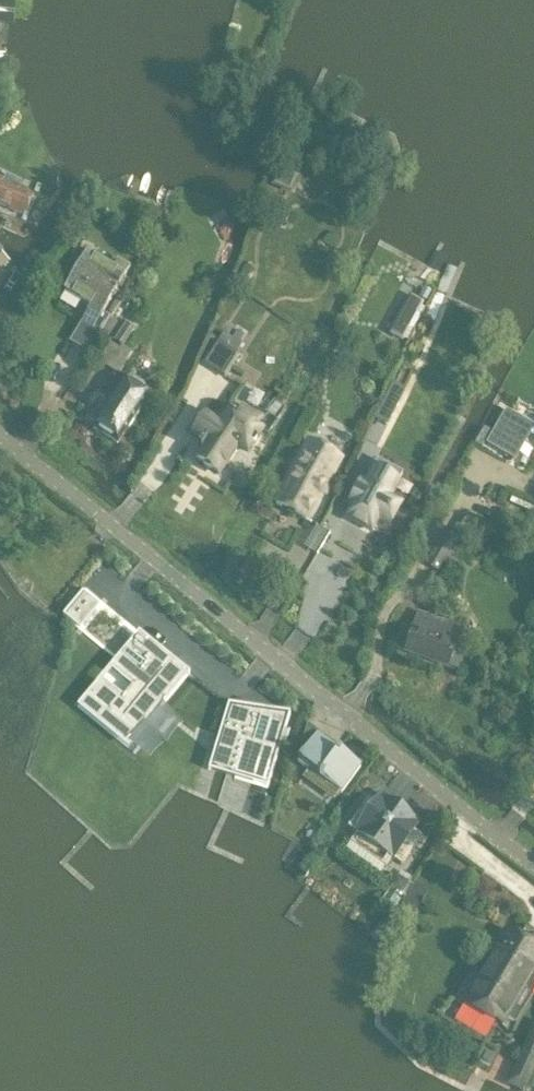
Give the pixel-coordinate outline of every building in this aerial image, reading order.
[(301,177),(281,168),(272,187),(292,196),(301,177)] [(21,215),(31,195),(0,181),(0,206),(21,215)] [(77,250),(63,273),(73,279),(64,293),(90,308),(75,334),(95,345),(110,319),(103,314),(130,269),(118,261),(112,270),(77,250)] [(8,263),(0,258),(0,275),(8,263)] [(134,292),(112,325),(130,337),(152,304),(134,292)] [(425,303),(411,296),(389,335),(404,343),(425,303)] [(217,345),(235,357),(242,346),(224,334),(217,345)] [(223,378),(237,359),(235,357),(215,343),(201,363),(223,378)] [(156,383),(130,365),(108,398),(105,396),(97,407),(101,410),(98,413),(125,431),(156,383)] [(388,427),(406,391),(392,384),(374,420),(388,427)] [(202,422),(200,420),(194,429),(197,430),(193,436),(203,443),(197,451),(201,453),(196,461),(203,465),(206,470),(211,471),(218,475),(225,466),(227,468),(240,449),(247,453),(252,446),(256,443),(257,437),(262,431),(256,427),(261,420),(241,407),(237,414),(224,406),(217,418),(219,419),(217,423),(206,416),(202,422)] [(507,413),(488,444),(495,448),(515,460),(532,429),(533,428),(507,413)] [(476,446),(480,448),(489,432),(485,430),(476,446)] [(310,442),(276,505),(306,522),(340,459),(310,442)] [(389,527),(401,505),(390,499),(403,475),(378,461),(365,485),(362,483),(350,506),(353,508),(347,518),(371,532),(378,521),(389,527)] [(444,532),(424,566),(437,574),(457,539),(444,532)] [(86,590),(63,617),(64,618),(66,616),(80,628),(98,607),(84,595),(87,591),(86,590)] [(455,646),(461,629),(418,614),(413,631),(403,627),(394,650),(405,653),(405,654),(447,669),(447,668),(458,672),(466,650),(455,646)] [(98,680),(79,704),(99,719),(100,720),(102,721),(103,721),(105,721),(106,721),(108,720),(109,719),(110,718),(136,739),(189,675),(161,651),(157,656),(134,637),(107,670),(130,689),(121,699),(98,680)] [(228,708),(209,770),(215,772),(226,775),(235,778),(238,769),(253,774),(251,782),(266,787),(284,729),(286,729),(289,717),(253,712),(252,716),(228,708)] [(317,736),(314,740),(305,733),(300,748),(306,751),(298,763),(308,770),(341,794),(360,768),(317,736)] [(357,835),(350,844),(386,869),(392,860),(401,866),(421,838),(412,832),(418,825),(382,799),(377,807),(368,800),(348,829),(357,835)] [(393,883),(390,889),(401,895),(407,884),(402,881),(393,883)] [(526,929),(520,939),(508,932),(464,1004),(502,1026),(524,989),(533,995),(533,993),(533,934),(526,929)] [(523,1052),(533,1057),(533,1028),(523,1052)]
